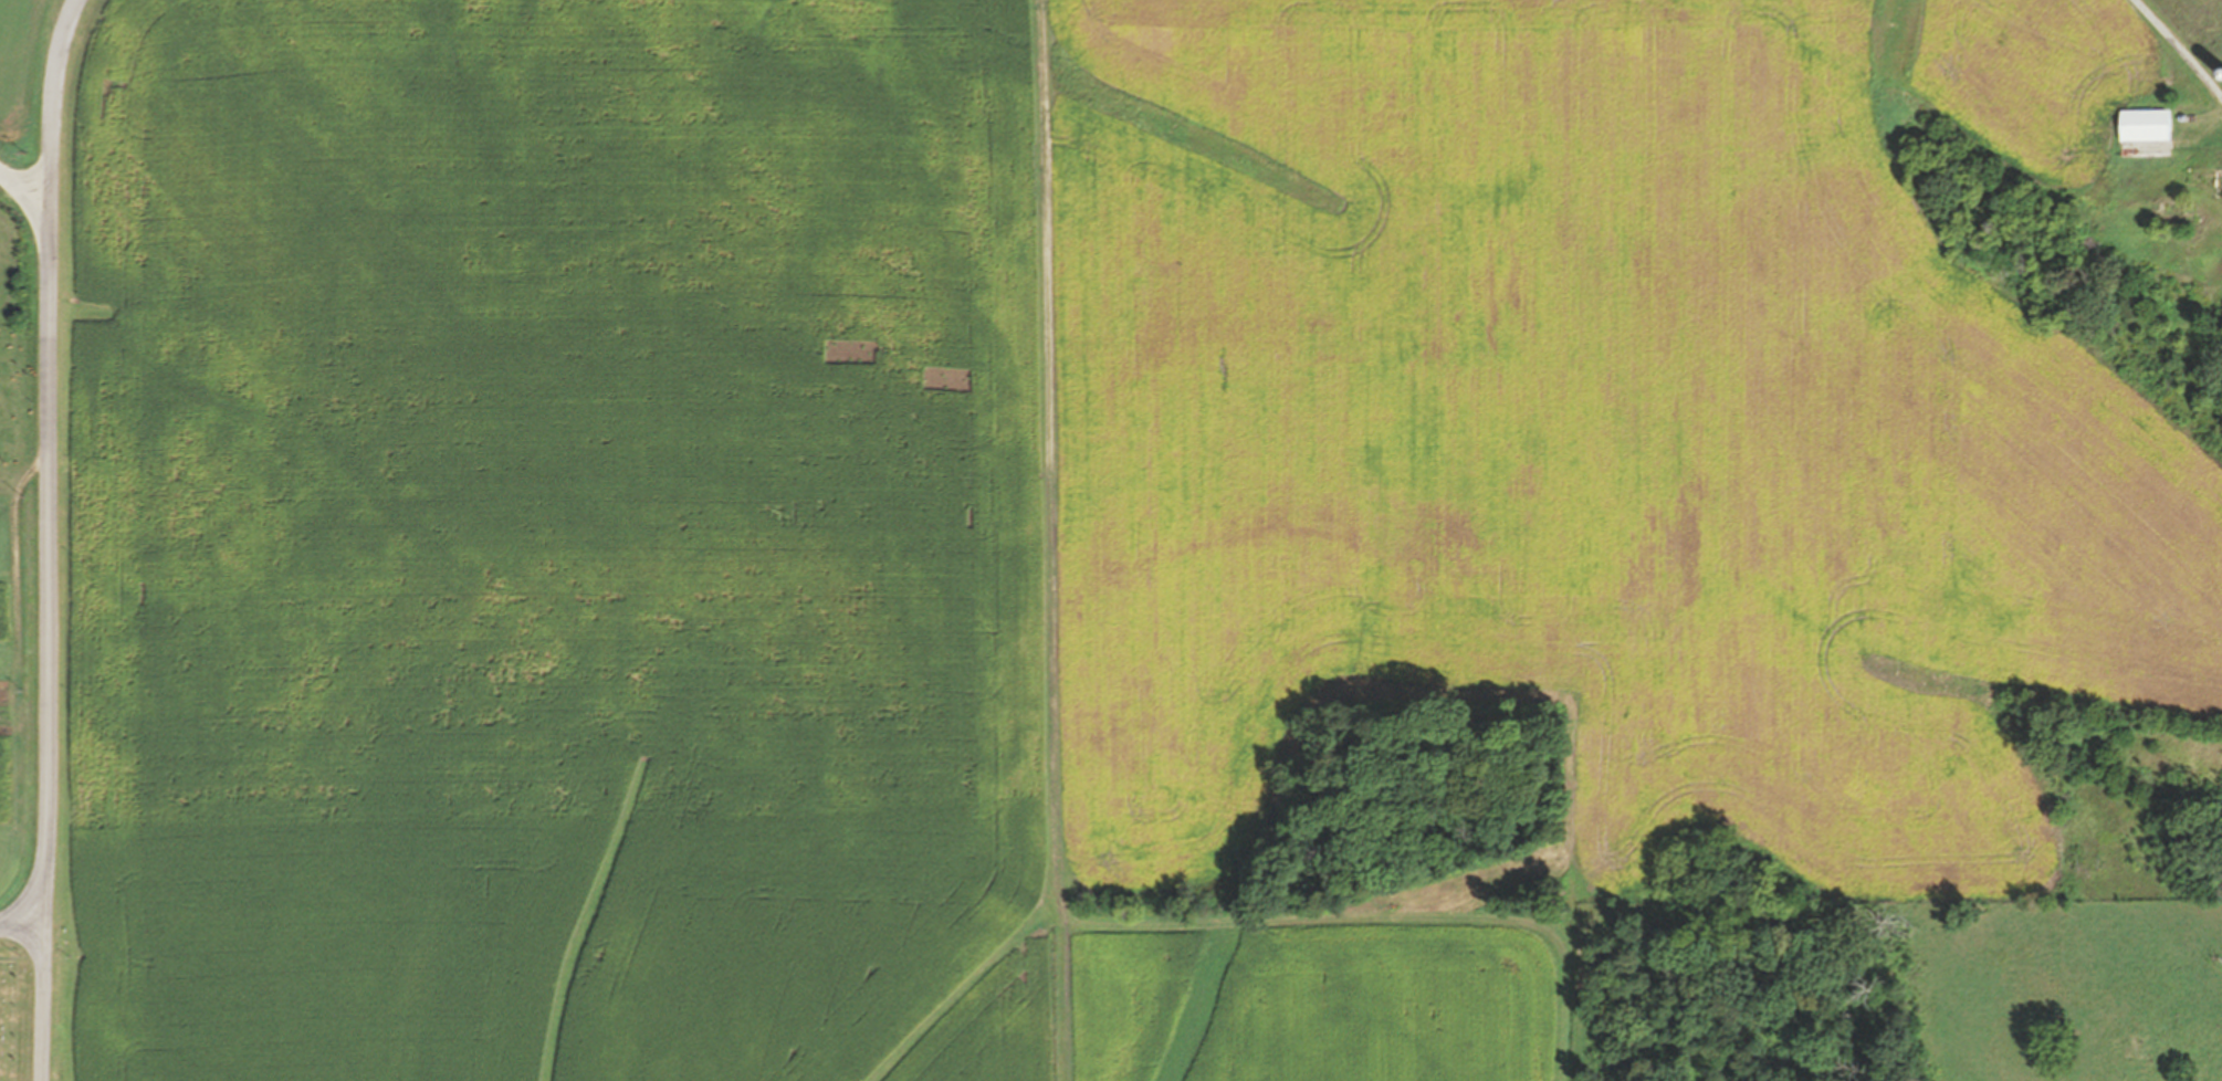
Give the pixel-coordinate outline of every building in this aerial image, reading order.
[(2118,140),(2168,140),(2168,108),(2118,108),(2118,140)]
